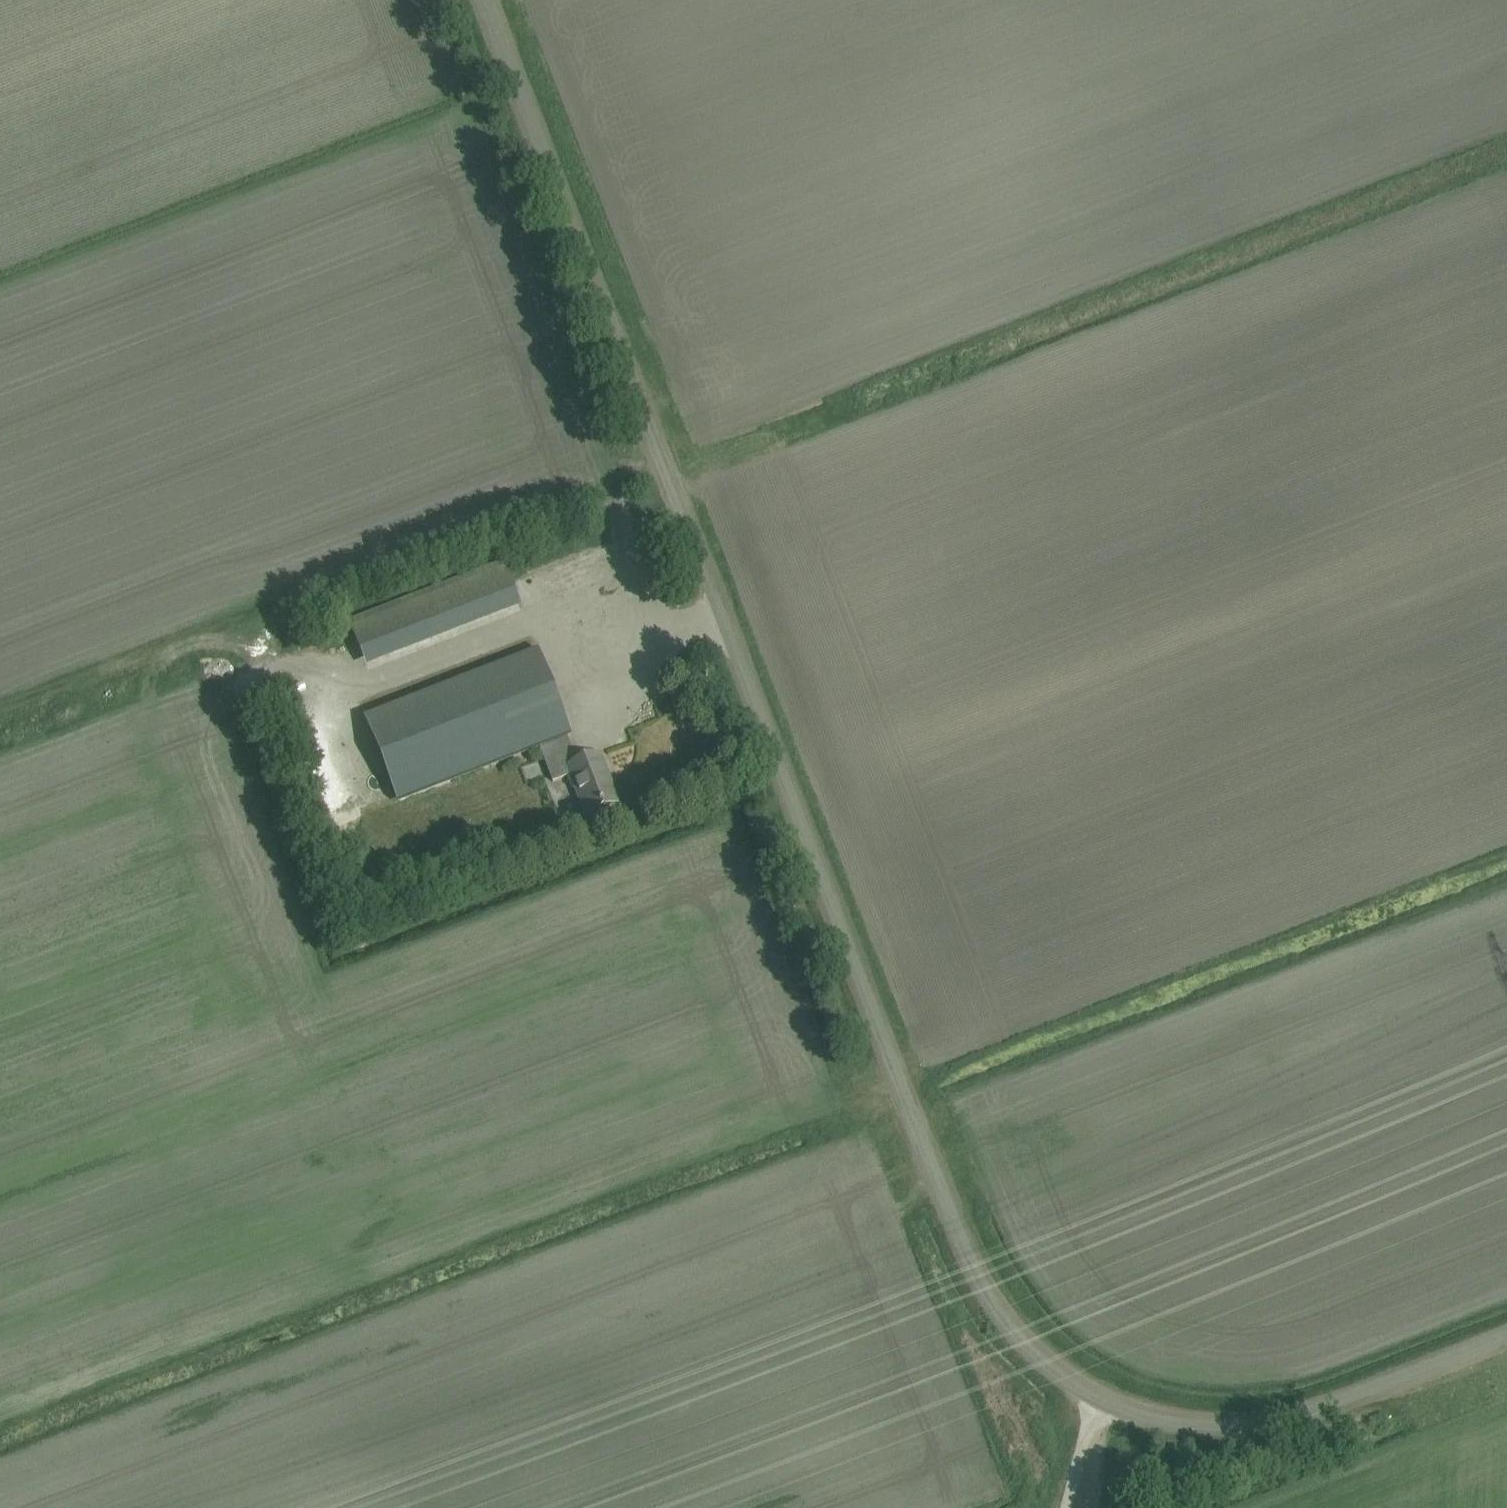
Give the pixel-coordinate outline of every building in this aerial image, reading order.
[(516,597),(503,563),(349,622),(362,656),(516,597)] [(569,734),(537,653),(367,718),(399,800),(539,746),(553,782),(566,776),(571,789),(574,788),(584,814),(618,801),(600,754),(576,763),(565,735),(569,734)]
